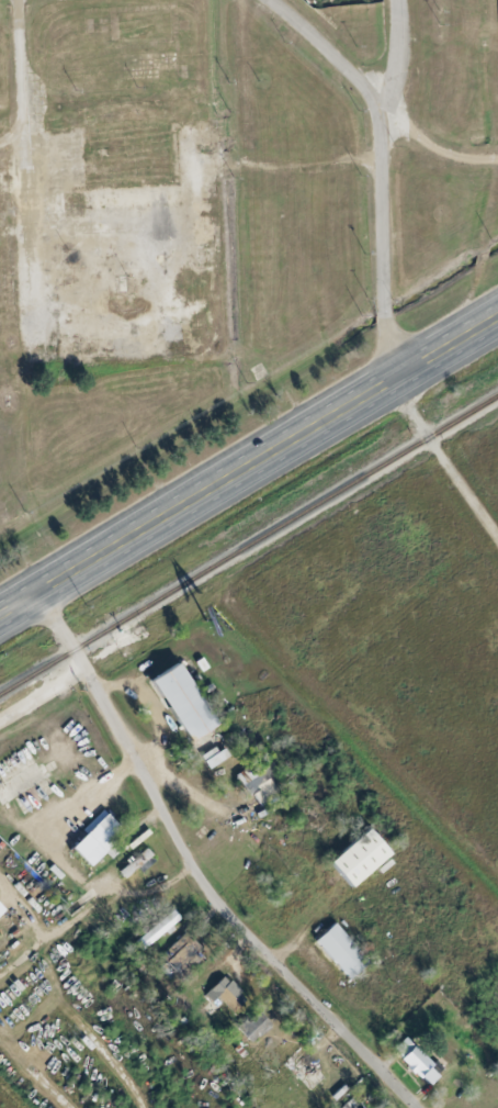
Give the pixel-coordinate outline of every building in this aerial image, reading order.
[(190,743),(151,684),(180,665),(218,724),(190,743)] [(221,744),(201,758),(208,769),(229,756),(221,744)] [(257,785),(265,799),(276,793),(269,779),(257,785)] [(356,886),(331,858),(367,826),(393,854),(356,886)] [(155,860),(146,849),(120,871),(124,877),(136,867),(141,873),(155,860)] [(137,939),(145,948),(164,931),(166,933),(181,919),(171,908),(137,939)] [(368,961),(332,923),(313,941),(349,979),(368,961)] [(217,997),(232,1013),(246,999),(224,975),(204,995),(211,1002),(217,997)] [(251,1043),(271,1025),(260,1013),(240,1031),(251,1043)] [(433,1064),(405,1037),(392,1050),(428,1085),(436,1076),(429,1069),(433,1064)]
